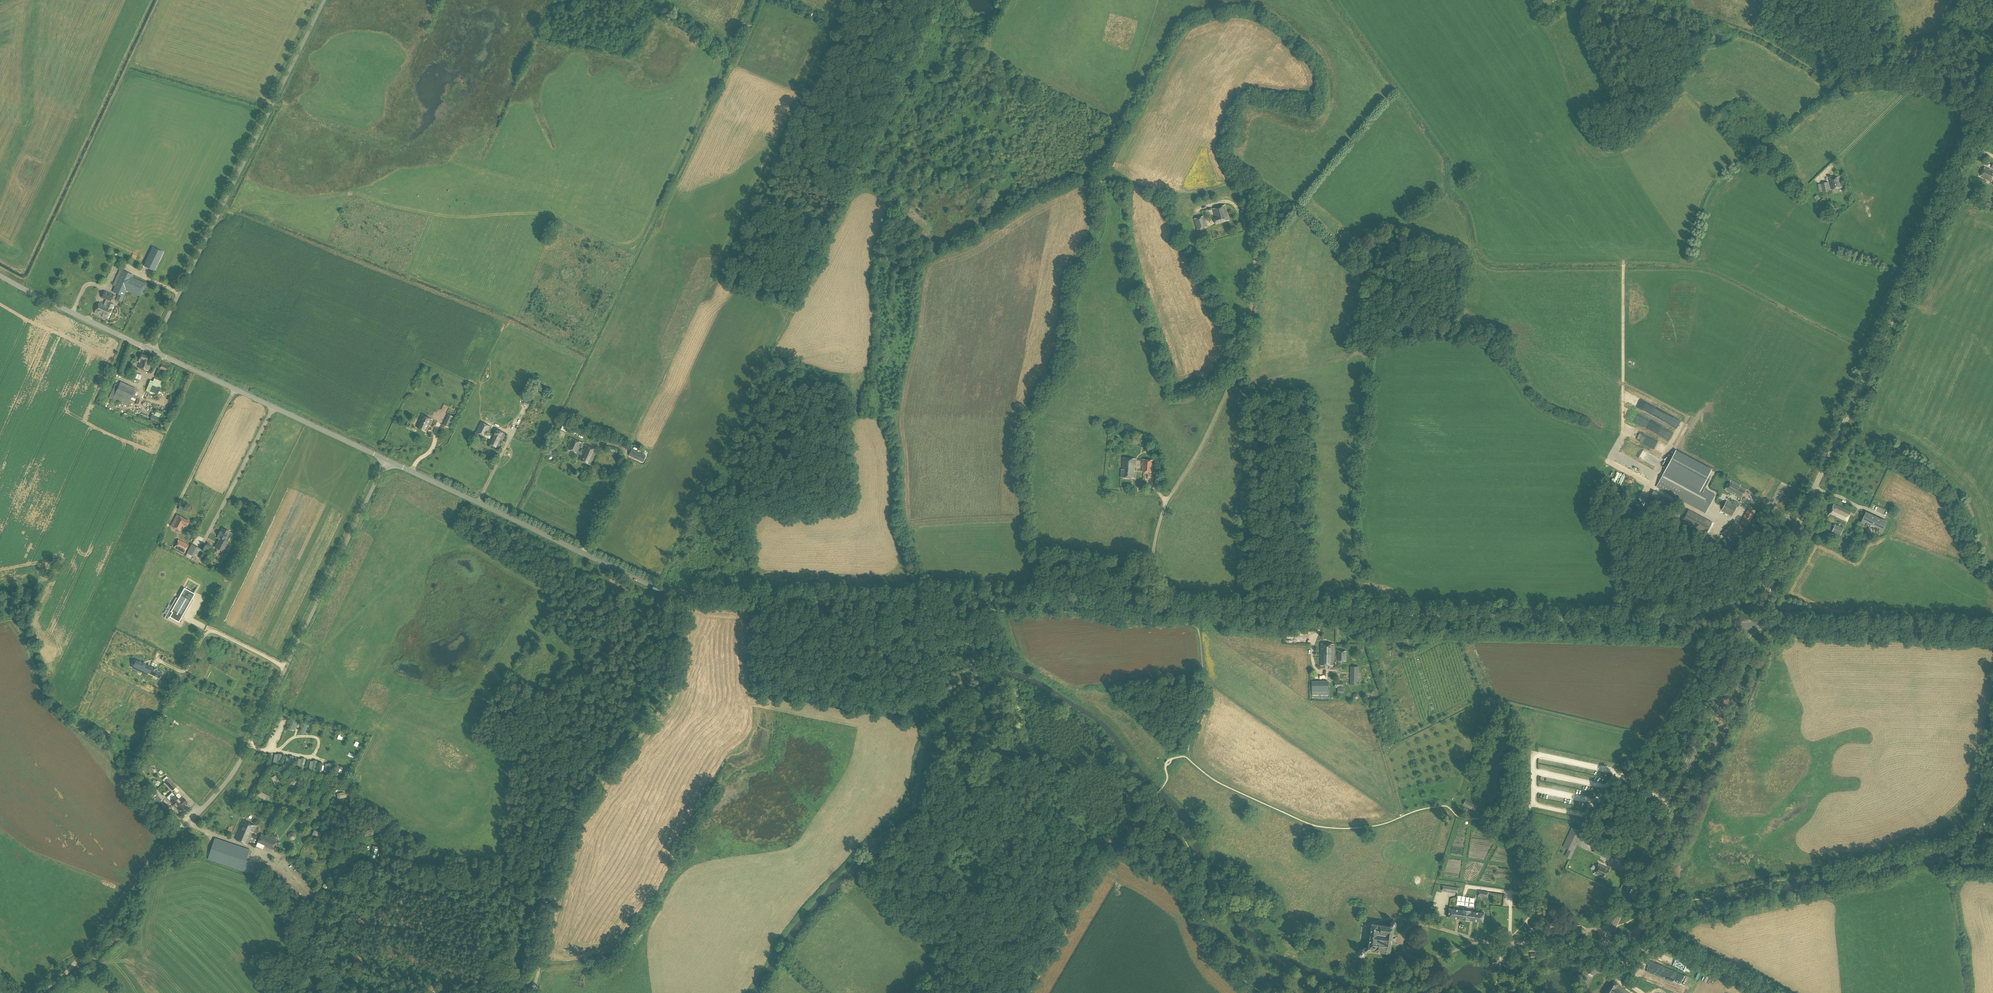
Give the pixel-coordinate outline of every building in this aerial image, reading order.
[(1992,180),(1992,171),(1985,167),(1981,177),(1992,182),(1992,180)] [(1832,190),(1842,187),(1840,177),(1829,179),(1832,190)] [(1820,193),(1830,190),(1828,182),(1817,184),(1820,193)] [(1216,224),(1230,220),(1225,205),(1213,209),(1216,218),(1215,218),(1216,224)] [(1197,230),(1207,227),(1204,216),(1194,219),(1197,230)] [(143,267),(154,272),(163,253),(153,248),(143,267)] [(112,292),(118,294),(115,299),(121,302),(126,291),(140,297),(147,283),(132,277),(133,275),(120,269),(113,285),(115,286),(112,292)] [(110,302),(114,295),(104,290),(101,298),(106,300),(104,304),(100,302),(95,313),(107,319),(114,305),(108,302),(109,301),(110,302)] [(149,371),(153,357),(141,354),(139,362),(138,368),(149,371)] [(166,373),(170,365),(161,361),(158,370),(166,373)] [(135,388),(120,381),(118,385),(115,384),(109,397),(127,406),(132,395),(134,396),(137,390),(135,389),(135,388)] [(157,395),(161,385),(156,383),(150,381),(146,391),(157,395)] [(430,425),(432,420),(422,415),(419,420),(420,421),(417,427),(426,432),(429,425),(430,425)] [(491,436),(487,434),(490,426),(481,422),(476,432),(490,439),(488,443),(498,448),(505,434),(495,429),(491,436)] [(577,453),(582,443),(572,438),(567,449),(577,453)] [(590,465),(597,450),(586,445),(579,460),(590,465)] [(643,462),(646,456),(632,449),(629,455),(643,462)] [(1712,470),(1676,451),(1657,487),(1706,513),(1716,495),(1705,489),(1711,479),(1708,478),(1712,470)] [(1135,478),(1136,458),(1123,458),(1122,469),(1121,469),(1121,477),(1135,478)] [(1153,472),(1154,460),(1142,459),(1142,472),(1153,472)] [(1741,499),(1747,489),(1740,486),(1741,485),(1731,480),(1725,490),(1734,495),(1741,499)] [(1666,513),(1672,501),(1653,491),(1647,503),(1666,513)] [(1732,516),(1737,506),(1726,501),(1721,510),(1732,516)] [(1846,524),(1852,512),(1834,504),(1829,516),(1846,524)] [(1748,527),(1756,512),(1749,507),(1741,522),(1748,527)] [(1705,535),(1712,522),(1688,509),(1681,522),(1705,535)] [(1881,532),(1886,522),(1867,513),(1863,523),(1881,532)] [(186,526),(189,521),(177,515),(171,526),(173,528),(179,530),(182,532),(185,526),(186,526)] [(1732,540),(1743,531),(1735,521),(1724,530),(1725,531),(1721,533),(1729,543),(1732,540)] [(1841,535),(1844,528),(1835,524),(1832,531),(1841,535)] [(226,530),(222,528),(218,536),(220,538),(215,548),(223,552),(224,551),(225,551),(227,547),(226,547),(228,542),(228,541),(231,535),(226,532),(226,530)] [(189,545),(179,539),(174,548),(184,553),(189,545)] [(191,544),(187,553),(196,558),(200,549),(191,544)] [(179,622),(195,594),(184,588),(170,612),(172,612),(169,617),(179,622)] [(1321,654),(1334,655),(1334,644),(1321,644),(1321,654)] [(1346,661),(1346,651),(1338,651),(1337,661),(1346,661)] [(1334,665),(1334,655),(1321,654),(1320,665),(1334,665)] [(139,661),(135,669),(147,675),(148,673),(159,678),(162,672),(139,661)] [(1358,685),(1358,667),(1350,666),(1350,685),(1358,685)] [(276,775),(271,778),(276,786),(281,783),(276,775)] [(296,776),(290,784),(294,787),(300,780),(296,776)] [(172,790),(176,786),(168,778),(164,782),(172,790)] [(260,791),(257,796),(265,800),(268,795),(260,791)] [(160,804),(163,801),(157,795),(154,798),(159,802),(160,804)] [(181,800),(176,795),(170,801),(174,805),(173,806),(175,808),(176,808),(179,811),(185,805),(185,804),(188,802),(184,797),(181,800)] [(1475,811),(1477,806),(1466,800),(1463,805),(1475,811)] [(254,832),(256,826),(243,821),(235,839),(247,844),(252,832),(254,832)] [(1570,858),(1577,843),(1575,842),(1580,831),(1572,828),(1563,846),(1568,849),(1565,856),(1570,858)] [(370,829),(361,832),(363,838),(372,835),(370,829)] [(316,831),(314,836),(323,839),(325,834),(316,831)] [(291,832),(289,833),(288,836),(288,838),(290,840),(293,840),(295,839),(296,837),(296,834),(294,832),(291,832)] [(277,841),(262,834),(261,834),(258,843),(256,846),(263,849),(264,846),(273,850),(277,841)] [(248,872),(251,863),(246,861),(250,850),(215,838),(208,859),(248,872)] [(1608,860),(1612,852),(1596,845),(1593,853),(1608,860)] [(266,878),(269,866),(258,863),(254,875),(266,878)] [(352,870),(344,863),(338,871),(346,877),(352,870)] [(1605,879),(1610,869),(1599,864),(1594,874),(1601,877),(1605,879)] [(273,883),(280,876),(277,873),(270,880),(273,883)] [(1441,891),(1458,893),(1459,888),(1442,885),(1441,891)] [(1474,921),(1476,912),(1449,908),(1448,917),(1456,919),(1459,919),(1470,920),(1473,921),(1474,921)] [(1476,912),(1474,921),(1477,921),(1479,922),(1483,922),(1485,913),(1476,912)] [(1394,927),(1396,925),(1396,923),(1395,921),(1392,921),(1391,922),(1390,925),(1391,926),(1372,924),(1369,945),(1366,948),(1365,947),(1363,949),(1360,949),(1358,951),(1359,954),(1361,956),(1364,956),(1366,953),(1371,949),(1375,949),(1375,951),(1391,953),(1394,927)] [(1489,966),(1499,965),(1498,957),(1490,958),(1489,966)] [(1617,985),(1618,984),(1613,980),(1604,992),(1629,992),(1617,985)]
